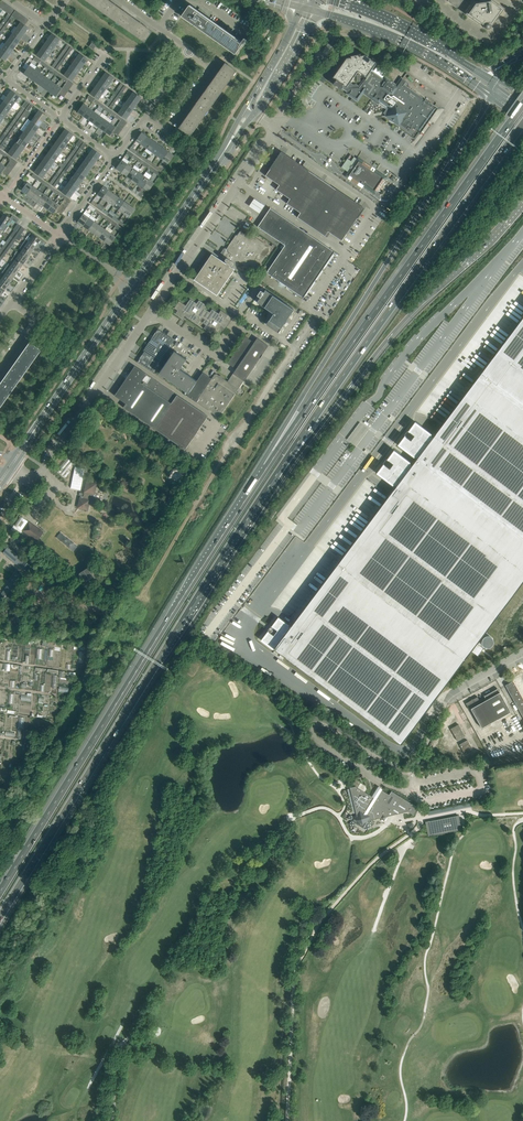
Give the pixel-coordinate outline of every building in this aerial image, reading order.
[(109,0),(101,0),(96,7),(112,19),(120,8),(113,3),(110,1),(109,0)] [(484,26),(484,27),(485,28),(486,29),(487,29),(488,29),(489,28),(490,28),(490,26),(490,25),(492,25),(504,8),(492,0),(487,0),(486,0),(487,2),(480,3),(480,1),(475,2),(466,14),(482,27),(484,26)] [(182,16),(194,25),(235,54),(242,44),(243,44),(246,40),(244,38),(241,42),(202,15),(203,12),(199,9),(197,11),(189,6),(182,16)] [(126,13),(120,8),(112,19),(128,30),(136,19),(129,15),(129,14),(127,12),(126,13)] [(142,24),(136,19),(128,30),(144,42),(152,31),(145,26),(143,24),(142,24)] [(25,25),(22,23),(21,22),(17,27),(25,33),(29,28),(25,25)] [(21,39),(25,33),(17,27),(15,26),(11,32),(13,33),(21,39)] [(17,44),(21,39),(13,33),(9,38),(17,44)] [(60,39),(52,34),(48,39),(56,45),(60,39)] [(13,50),(17,44),(9,38),(5,44),(13,50)] [(56,45),(48,39),(44,44),(53,50),(56,45)] [(10,55),(13,50),(5,44),(1,49),(10,55)] [(53,50),(44,44),(40,50),(49,56),(53,50)] [(10,55),(1,49),(0,51),(0,56),(6,61),(10,55)] [(49,56),(40,50),(37,55),(45,61),(49,56)] [(84,65),(88,59),(80,53),(76,59),(84,65)] [(346,58),(333,77),(336,80),(333,84),(341,89),(342,88),(344,85),(346,87),(348,85),(349,83),(357,72),(358,72),(365,77),(370,70),(371,71),(376,63),(364,55),(360,56),(360,54),(350,56),(350,57),(346,58)] [(80,70),(84,65),(76,59),(72,64),(80,70)] [(190,136),(236,71),(225,63),(220,70),(218,72),(218,73),(209,86),(208,86),(207,88),(207,89),(197,102),(195,105),(186,118),(185,118),(184,121),(179,128),(190,136)] [(76,76),(80,70),(72,64),(68,70),(76,76)] [(29,77),(35,69),(30,65),(24,73),(29,77)] [(34,81),(40,73),(35,69),(29,77),(34,81)] [(72,81),(76,76),(68,70),(64,75),(72,81)] [(344,85),(342,88),(344,90),(349,93),(348,93),(357,100),(362,93),(386,109),(385,111),(384,113),(387,115),(386,116),(399,124),(405,128),(408,125),(419,132),(435,109),(419,97),(413,93),(403,85),(405,82),(403,80),(402,79),(396,86),(386,79),(384,81),(371,71),(370,70),(365,77),(359,86),(356,84),(353,85),(349,83),(348,85),(346,87),(344,85)] [(114,78),(106,72),(102,78),(110,83),(114,78)] [(40,85),(46,77),(40,73),(34,81),(40,85)] [(45,89),(51,81),(46,77),(40,85),(45,89)] [(110,83),(102,78),(98,83),(106,89),(110,83)] [(51,93),(57,85),(51,81),(45,89),(51,93)] [(106,89),(98,83),(94,88),(102,94),(106,89)] [(59,93),(61,91),(62,88),(57,85),(51,93),(56,97),(59,93)] [(102,94),(94,88),(90,94),(98,100),(101,96),(103,98),(104,96),(102,94)] [(20,96),(12,90),(8,96),(16,102),(20,96)] [(138,103),(142,98),(133,92),(130,97),(138,103)] [(16,102),(8,96),(4,101),(12,107),(16,102)] [(134,109),(138,103),(130,97),(126,103),(134,109)] [(4,101),(0,107),(8,113),(12,107),(4,101)] [(130,114),(134,109),(126,103),(122,108),(130,114)] [(83,116),(89,108),(83,104),(77,112),(83,116)] [(0,107),(0,115),(4,118),(8,113),(0,107)] [(88,120),(94,111),(89,108),(83,116),(88,120)] [(126,119),(130,114),(122,108),(118,114),(126,119)] [(31,113),(29,111),(26,109),(22,115),(24,116),(27,118),(31,113)] [(43,121),(47,116),(39,110),(35,116),(43,121)] [(94,124),(100,115),(94,111),(88,120),(94,124)] [(99,127),(105,119),(100,115),(94,124),(99,127)] [(40,127),(43,121),(35,116),(31,121),(40,127)] [(105,131),(110,123),(105,119),(99,127),(105,131)] [(36,132),(40,127),(31,121),(28,126),(36,132)] [(112,132),(114,129),(116,127),(110,123),(105,131),(110,135),(112,132)] [(32,138),(36,132),(28,126),(24,132),(32,138)] [(74,135),(65,129),(61,134),(70,140),(74,135)] [(28,143),(32,138),(24,132),(20,137),(28,143)] [(141,144),(147,136),(142,132),(136,140),(141,144)] [(70,140),(61,134),(58,140),(66,146),(70,140)] [(147,148),(152,140),(147,136),(141,144),(147,148)] [(24,149),(28,143),(20,137),(16,143),(24,149)] [(66,146),(58,140),(54,145),(62,151),(66,146)] [(152,152),(158,144),(152,140),(147,148),(152,152)] [(20,154),(24,149),(16,143),(12,148),(20,154)] [(157,156),(163,148),(158,144),(152,152),(157,156)] [(62,151),(54,145),(50,151),(58,156),(62,151)] [(16,159),(20,154),(12,148),(8,153),(16,159)] [(163,160),(169,152),(163,148),(157,156),(163,160)] [(97,160),(101,155),(93,149),(89,154),(97,160)] [(58,156),(50,151),(46,156),(54,162),(58,156)] [(174,155),(169,152),(163,160),(168,164),(174,155)] [(93,165),(97,160),(89,154),(85,160),(93,165)] [(272,166),(271,166),(269,169),(270,169),(265,176),(279,185),(276,189),(290,199),(287,203),(300,212),(297,217),(325,236),(325,235),(328,231),(342,241),(364,208),(309,171),(305,167),(304,168),(284,154),(280,155),(272,166)] [(54,162),(46,156),(42,161),(50,167),(54,162)] [(343,165),(341,167),(349,173),(348,175),(349,176),(349,177),(351,178),(352,178),(359,183),(358,183),(361,185),(362,183),(375,192),(376,190),(378,192),(386,181),(384,179),(385,178),(358,160),(355,157),(352,162),(347,159),(344,164),(343,165)] [(90,171),(93,165),(85,160),(81,165),(90,171)] [(121,172),(127,164),(122,160),(116,168),(121,172)] [(50,167),(42,161),(38,167),(46,173),(50,167)] [(127,176),(133,168),(127,164),(121,172),(127,176)] [(86,176),(90,171),(81,165),(77,170),(86,176)] [(46,173),(38,167),(34,172),(43,178),(46,173)] [(132,180),(138,171),(133,168),(127,176),(132,180)] [(82,182),(86,176),(77,170),(74,176),(82,182)] [(39,178),(30,171),(28,174),(34,178),(32,181),(35,183),(39,178)] [(138,184),(144,175),(138,171),(132,180),(138,184)] [(65,178),(63,176),(61,175),(57,180),(59,182),(61,183),(65,178)] [(143,187),(149,179),(144,175),(138,184),(143,187)] [(78,187),(82,182),(74,176),(70,181),(78,187)] [(149,191),(154,183),(149,179),(143,187),(149,191)] [(78,187),(70,181),(66,187),(74,192),(78,187)] [(27,194),(33,186),(27,182),(25,185),(22,182),(18,188),(27,194)] [(32,198),(38,190),(33,186),(27,194),(32,198)] [(103,198),(109,190),(103,186),(97,194),(103,198)] [(70,198),(74,192),(66,187),(62,192),(70,198)] [(38,202),(44,194),(38,190),(32,198),(38,202)] [(108,202),(114,194),(109,190),(103,198),(108,202)] [(43,206),(49,198),(44,194),(38,202),(43,206)] [(114,206),(119,198),(114,194),(108,202),(114,206)] [(49,210),(54,201),(49,198),(43,206),(49,210)] [(119,210),(125,201),(119,198),(114,206),(119,210)] [(265,206),(255,199),(250,207),(260,213),(265,206)] [(56,210),(58,207),(60,205),(54,201),(49,210),(54,214),(56,210)] [(124,214),(130,205),(125,201),(119,210),(124,214)] [(136,209),(130,205),(124,214),(130,217),(136,209)] [(270,208),(258,226),(285,245),(266,272),(303,297),(303,298),(335,252),(334,251),(334,252),(270,208)] [(5,214),(0,220),(8,226),(12,220),(17,223),(19,220),(13,215),(10,218),(5,214)] [(83,226),(89,218),(84,214),(78,222),(83,226)] [(89,230),(94,221),(89,218),(83,226),(89,230)] [(8,226),(0,220),(0,229),(2,230),(4,232),(5,230),(9,226),(8,226)] [(94,233),(100,225),(94,221),(89,230),(94,233)] [(99,237),(105,229),(100,225),(94,233),(99,237)] [(105,241),(111,233),(105,229),(99,237),(105,241)] [(212,254),(195,279),(217,294),(231,274),(232,271),(234,269),(229,266),(230,265),(231,266),(237,258),(253,269),(253,270),(254,270),(255,270),(255,269),(256,269),(269,250),(269,249),(269,248),(268,247),(248,233),(247,233),(246,233),(245,233),(245,234),(243,237),(239,234),(242,230),(241,229),(226,252),(225,251),(223,254),(224,255),(222,257),(225,259),(225,260),(225,261),(227,263),(226,264),(212,254)] [(36,246),(40,240),(31,233),(28,236),(31,238),(29,241),(36,246)] [(112,243),(116,237),(111,233),(105,241),(110,245),(111,243),(112,244),(112,243)] [(36,246),(29,241),(26,239),(22,245),(32,252),(36,246)] [(27,258),(32,252),(22,245),(20,248),(23,250),(21,253),(27,258)] [(23,264),(27,258),(21,253),(18,256),(15,254),(13,257),(23,264)] [(19,270),(23,264),(13,257),(11,260),(14,262),(12,265),(19,270)] [(19,270),(12,265),(9,263),(5,269),(14,276),(19,270)] [(10,282),(14,276),(5,269),(3,272),(6,274),(3,277),(10,282)] [(10,282),(3,277),(0,275),(0,276),(0,284),(6,288),(10,282)] [(260,297),(257,302),(273,313),(266,324),(278,332),(284,323),(285,324),(290,317),(289,316),(294,309),(265,290),(264,292),(261,290),(259,293),(257,295),(260,297)] [(206,305),(199,300),(197,303),(190,299),(186,305),(179,301),(174,308),(178,310),(175,313),(183,318),(185,315),(188,316),(187,317),(198,324),(202,318),(205,319),(203,323),(206,325),(204,328),(211,333),(213,330),(217,332),(219,328),(217,327),(219,324),(224,328),(231,317),(221,310),(219,313),(212,309),(210,312),(204,308),(206,305)] [(262,640),(401,744),(420,719),(436,697),(448,681),(471,650),(478,656),(484,648),(477,643),(522,581),(522,316),(433,436),(415,423),(399,444),(417,458),(412,464),(394,451),(378,473),(395,486),(290,626),(279,618),(262,640)] [(174,340),(160,330),(145,351),(138,362),(152,372),(174,340)] [(246,336),(227,363),(236,369),(228,381),(238,389),(244,380),(245,380),(268,346),(257,338),(254,342),(246,336)] [(23,351),(18,358),(29,366),(41,350),(30,342),(25,349),(23,351)] [(159,373),(189,393),(197,381),(186,373),(186,372),(186,371),(186,370),(182,368),(181,369),(180,369),(186,359),(174,351),(159,373)] [(18,382),(29,366),(18,358),(14,365),(13,365),(11,367),(12,368),(7,374),(18,382)] [(115,395),(126,403),(123,407),(185,449),(208,416),(135,366),(115,395)] [(212,378),(203,372),(197,381),(189,393),(187,395),(219,417),(238,389),(228,381),(217,374),(215,374),(212,378)] [(18,382),(7,374),(2,381),(0,383),(0,384),(0,394),(6,398),(18,382)] [(205,460),(197,455),(194,461),(201,466),(205,460)] [(68,458),(57,470),(65,477),(69,473),(67,470),(74,463),(68,458)] [(77,461),(74,482),(83,484),(87,463),(77,461)] [(171,474),(171,475),(171,477),(172,478),(173,480),(175,480),(176,480),(178,480),(179,479),(180,478),(180,476),(180,475),(180,473),(179,472),(177,471),(176,471),(174,471),(173,471),(172,472),(171,474)] [(88,510),(89,503),(93,503),(97,483),(87,481),(83,498),(80,497),(78,504),(79,504),(79,506),(80,508),(81,508),(88,510)] [(15,525),(11,529),(19,535),(22,531),(23,530),(22,530),(29,521),(21,516),(15,525)] [(29,521),(23,530),(31,536),(38,541),(44,532),(29,521)] [(3,552),(7,556),(17,564),(22,558),(8,547),(3,552)] [(26,570),(30,564),(26,561),(21,567),(26,570)] [(80,575),(85,582),(93,577),(87,570),(80,575)] [(0,595),(0,598),(6,602),(24,577),(17,572),(0,595)] [(513,681),(506,685),(522,716),(522,698),(513,681)] [(511,711),(498,689),(498,688),(484,696),(486,700),(481,703),(478,696),(473,699),(472,700),(471,700),(466,703),(469,710),(471,709),(482,728),(511,711)] [(493,722),(497,729),(518,718),(513,710),(493,722)] [(459,724),(451,728),(457,740),(465,736),(459,724)] [(465,755),(473,750),(467,740),(459,744),(465,755)] [(361,782),(357,779),(356,779),(353,784),(356,786),(358,787),(361,782)] [(356,786),(350,787),(351,792),(356,813),(352,820),(364,828),(369,820),(372,820),(380,817),(384,820),(387,816),(394,814),(408,811),(414,815),(417,809),(418,807),(417,807),(392,791),(390,793),(389,794),(382,790),(376,799),(372,796),(365,792),(358,787),(356,786)] [(425,822),(428,834),(428,836),(462,830),(462,828),(461,827),(459,816),(437,820),(437,821),(432,822),(430,821),(425,822)]
